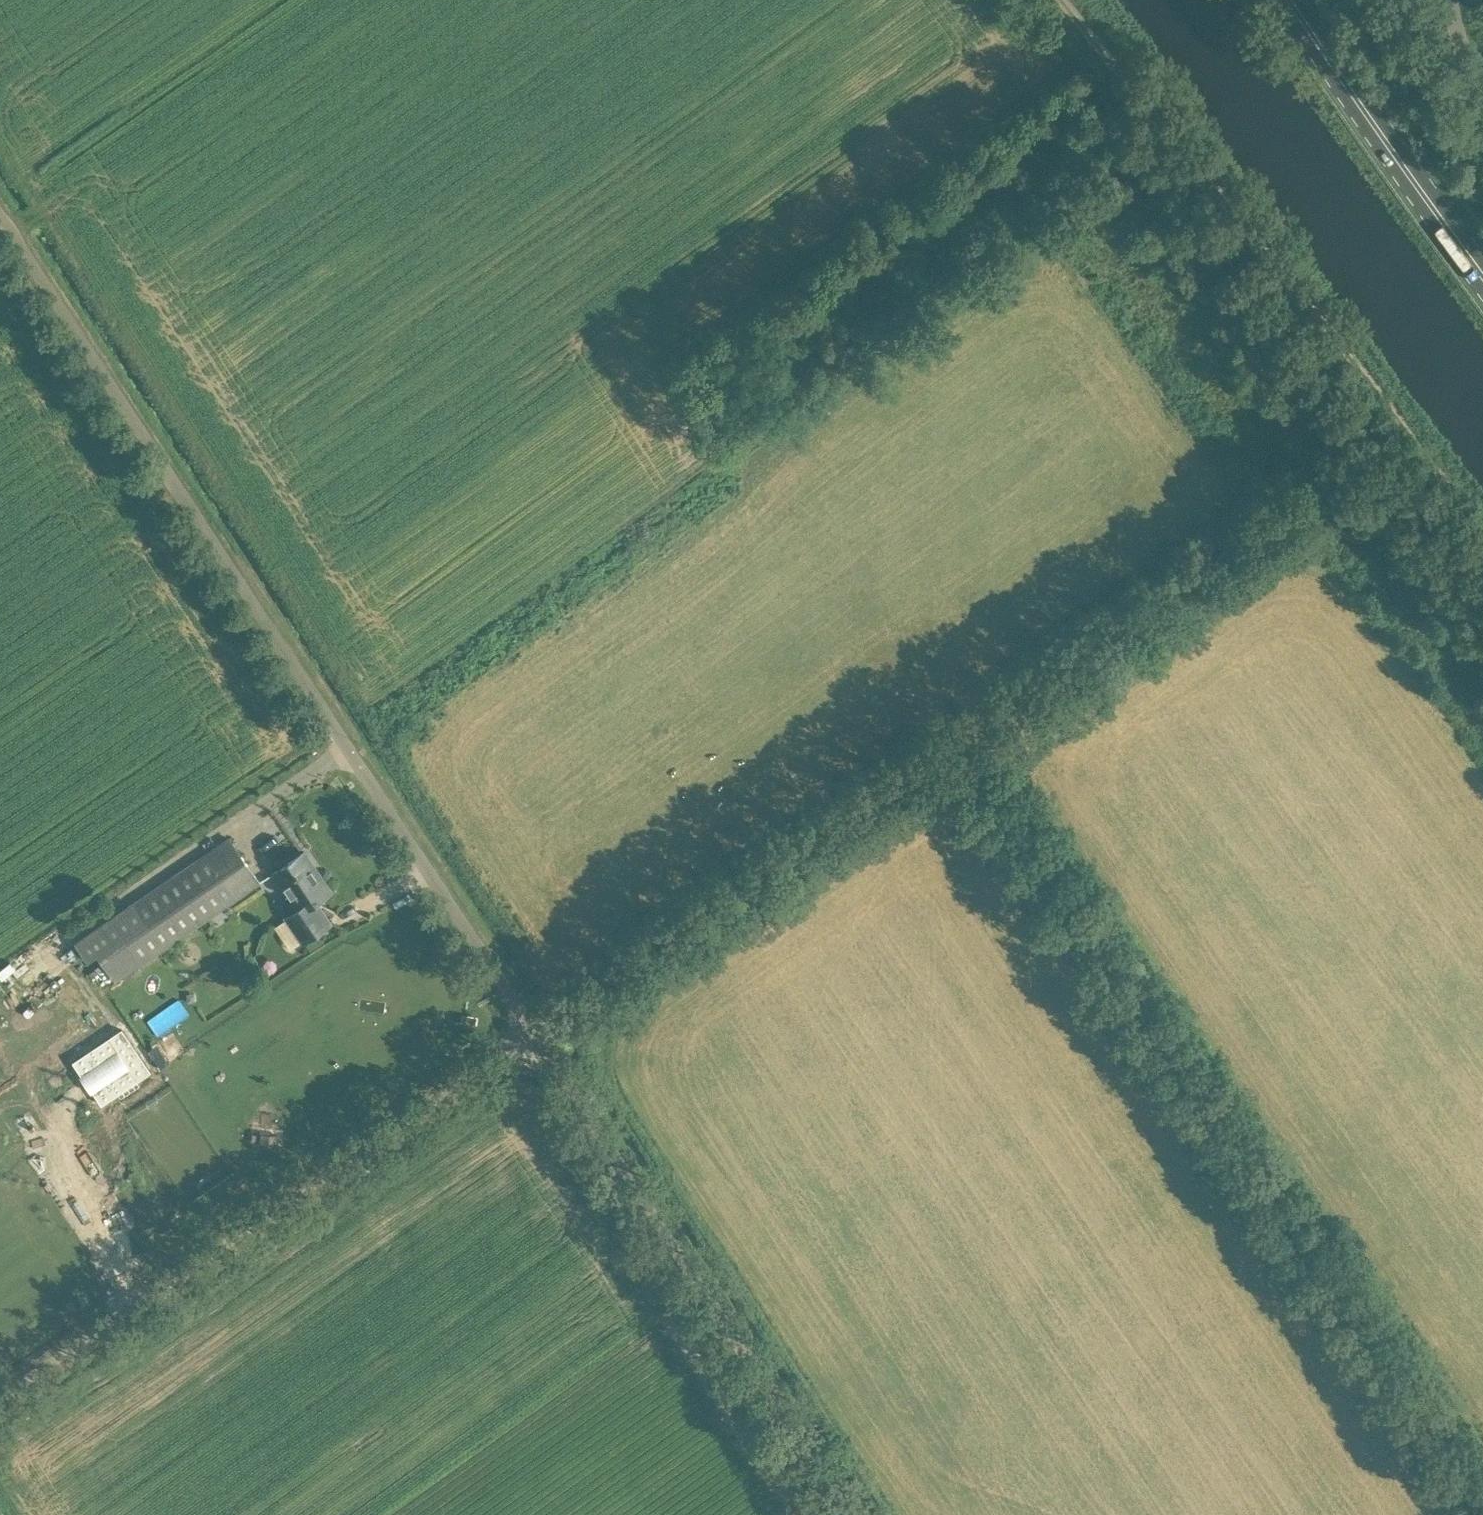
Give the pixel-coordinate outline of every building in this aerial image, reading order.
[(116,979),(243,893),(260,882),(230,837),(111,918),(76,942),(88,958),(98,952),(116,979)] [(316,899),(317,900),(330,890),(320,875),(318,876),(302,853),(273,872),(289,893),(285,897),(283,904),(284,910),(286,916),(299,906),(301,910),(316,899)] [(331,922),(317,900),(316,899),(301,910),(299,906),(286,916),(285,917),(286,918),(276,925),(281,934),(283,933),(292,946),(301,940),(302,941),(331,922)]
